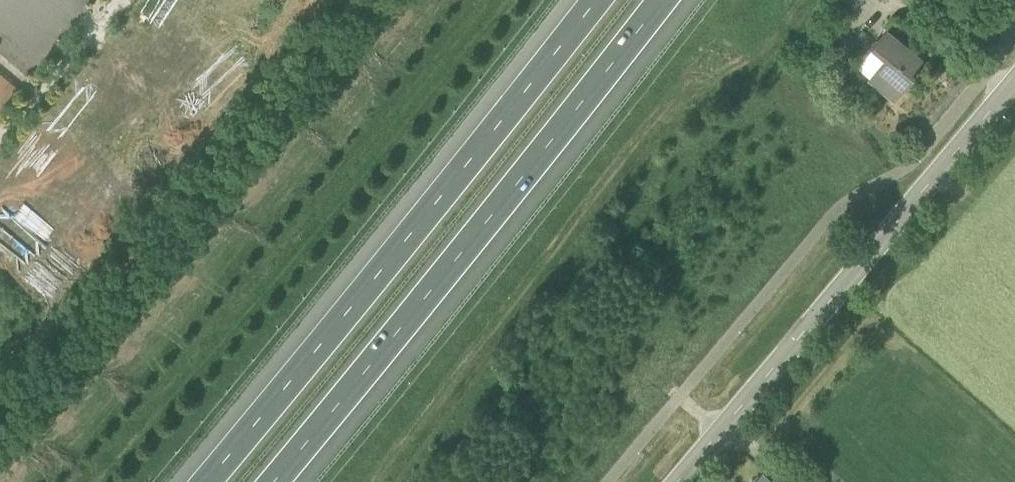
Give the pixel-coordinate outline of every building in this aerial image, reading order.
[(885,59),(868,79),(894,101),(917,74),(913,71),(924,57),(889,27),(872,48),(885,59)] [(764,470),(754,481),(778,481),(764,470)]
